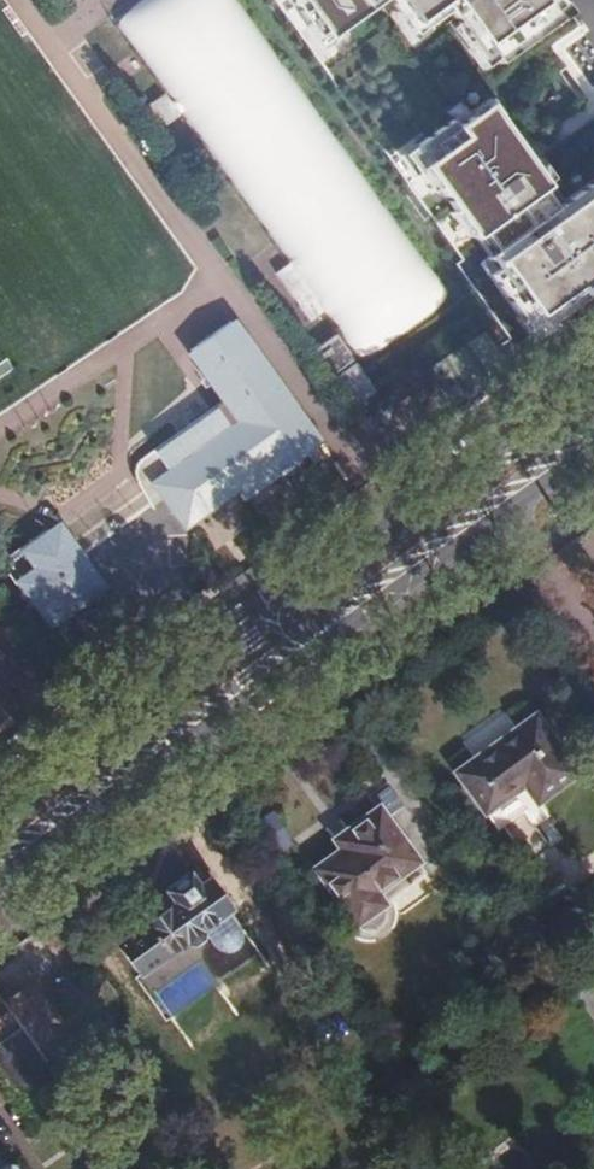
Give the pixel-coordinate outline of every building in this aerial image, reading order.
[(318,35),(323,31),(329,40),(386,0),(294,0),(318,35)] [(410,30),(418,24),(422,29),(451,9),(484,57),(494,50),(502,60),(558,21),(551,10),(558,5),(555,0),(388,0),(410,30)] [(402,155),(429,193),(437,188),(474,239),(482,233),(498,255),(483,266),(533,335),(593,292),(593,180),(560,204),(484,97),(402,155)] [(330,137),(248,197),(272,229),(381,378),(464,318),(330,137)] [(150,475),(186,526),(244,484),(246,487),(281,477),(319,449),(231,325),(192,353),(218,389),(145,441),(163,465),(150,475)] [(26,567),(16,551),(0,562),(0,563),(10,578),(26,567)] [(26,585),(52,622),(88,596),(62,558),(26,585)] [(495,829),(574,774),(534,716),(455,773),(495,829)] [(372,797),(389,816),(401,805),(384,786),(372,797)] [(362,925),(367,926),(369,926),(375,924),(381,921),(385,916),(388,910),(389,904),(388,897),(385,891),(381,887),(416,862),(377,808),(333,839),(340,849),(314,868),(351,919),(354,922),(358,924),(362,925)] [(272,809),(254,819),(271,853),(290,843),(272,809)] [(198,889),(190,877),(186,880),(183,877),(168,888),(171,892),(168,894),(175,905),(120,947),(141,975),(187,940),(190,945),(203,936),(200,930),(227,909),(208,882),(198,889)] [(30,989),(5,1007),(40,1057),(66,1038),(50,1014),(47,1016),(44,1010),(51,1006),(40,990),(34,995),(30,989)] [(0,1001),(0,1034),(11,1026),(16,1033),(0,1045),(0,1073),(21,1102),(55,1077),(40,1057),(5,1007),(0,1001)] [(17,1163),(0,1157),(0,1168),(21,1168),(17,1163)] [(408,1161),(397,1168),(414,1168),(408,1161)]
